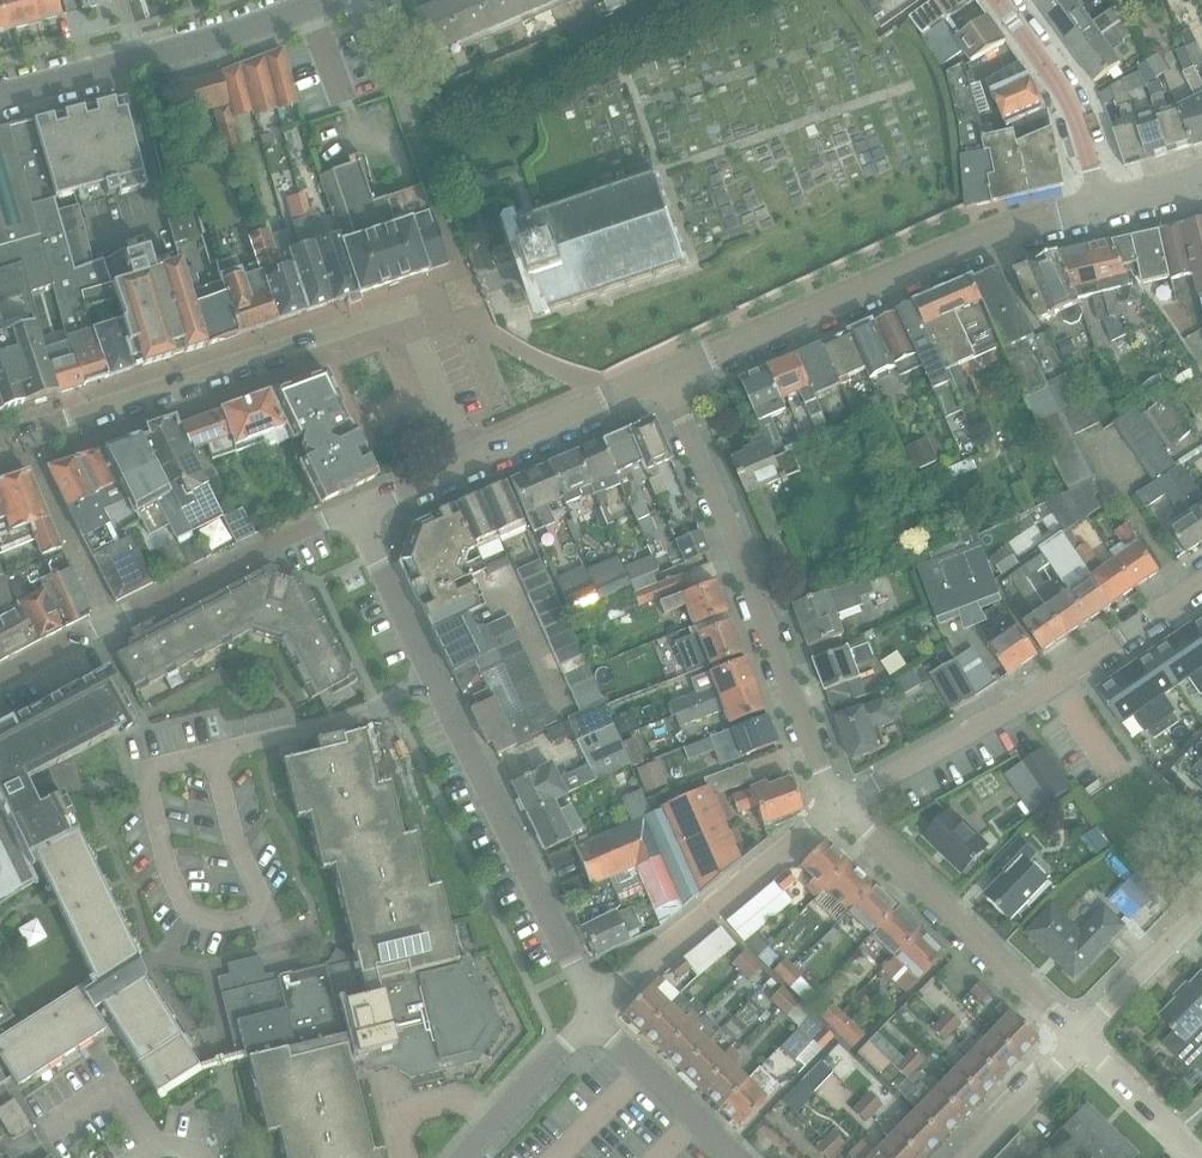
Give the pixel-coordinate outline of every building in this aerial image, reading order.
[(30,0),(5,0),(12,29),(36,22),(30,0)] [(36,22),(61,16),(57,0),(30,0),(36,22)] [(82,10),(113,2),(113,0),(79,0),(82,10)] [(415,14),(435,60),(576,0),(449,0),(415,14)] [(598,16),(627,4),(625,0),(610,0),(605,2),(606,3),(595,8),(598,16)] [(863,2),(882,29),(891,22),(876,0),(866,0),(863,2)] [(964,52),(971,63),(986,54),(1007,43),(989,18),(969,31),(959,39),(944,18),(948,16),(950,19),(976,0),(935,0),(910,18),(930,45),(930,46),(941,67),(964,52)] [(1043,12),(1060,0),(1035,0),(1043,12)] [(1043,12),(1075,56),(1124,21),(1109,0),(1060,0),(1043,12)] [(1124,21),(1075,56),(1095,83),(1122,63),(1114,52),(1125,44),(1124,43),(1134,35),(1124,21)] [(1191,31),(1182,36),(1186,48),(1184,49),(1194,75),(1201,90),(1201,52),(1191,31)] [(288,72),(282,49),(265,56),(277,102),(297,97),(295,89),(288,72)] [(1201,144),(1201,90),(1194,75),(1184,49),(1177,52),(1185,73),(1183,74),(1196,98),(1179,106),(1181,110),(1192,147),(1201,144)] [(1141,72),(1138,74),(1144,89),(1147,88),(1146,86),(1170,71),(1159,55),(1139,69),(1141,72)] [(241,65),(255,114),(278,108),(277,102),(265,56),(241,65)] [(632,80),(655,71),(650,58),(627,67),(632,80)] [(1020,63),(999,75),(989,81),(1012,133),(1051,125),(1048,112),(1039,93),(1030,76),(1020,63)] [(220,73),(230,103),(235,120),(255,114),(241,65),(220,73)] [(992,154),(994,202),(1065,186),(1058,155),(1057,155),(1051,125),(1012,133),(997,136),(994,124),(990,124),(988,116),(980,118),(970,87),(977,85),(972,72),(965,74),(962,67),(947,75),(963,124),(977,119),(983,156),(992,154)] [(183,83),(190,106),(191,113),(213,107),(225,153),(242,149),(235,120),(230,103),(220,73),(183,83)] [(1138,74),(1121,81),(1119,82),(1133,120),(1145,161),(1167,155),(1155,113),(1152,108),(1135,113),(1128,94),(1144,89),(1138,74)] [(1124,123),(1112,127),(1125,168),(1145,161),(1133,120),(1119,82),(1111,87),(1117,108),(1120,108),(1124,123)] [(1154,107),(1152,108),(1155,113),(1167,155),(1192,147),(1181,110),(1179,106),(1168,110),(1159,83),(1148,86),(1154,107)] [(52,116),(33,122),(55,198),(104,185),(106,195),(117,192),(118,195),(145,188),(125,110),(122,110),(123,114),(117,115),(113,100),(94,105),(94,106),(83,109),(82,108),(63,113),(63,114),(52,118),(52,116)] [(965,185),(967,205),(967,208),(994,202),(992,154),(983,156),(977,119),(963,124),(959,125),(962,155),(960,155),(965,185)] [(56,211),(31,122),(9,128),(38,240),(39,240),(51,279),(60,309),(72,305),(70,297),(84,293),(83,290),(110,283),(102,259),(92,262),(73,269),(56,211)] [(0,130),(0,250),(38,240),(9,128),(0,130)] [(350,166),(323,175),(319,176),(322,188),(362,175),(357,157),(348,160),(350,166)] [(435,224),(421,185),(399,193),(385,198),(371,203),(362,175),(322,188),(338,236),(341,235),(343,241),(360,294),(448,265),(434,224),(435,224)] [(543,218),(539,220),(521,226),(519,222),(511,225),(514,234),(518,232),(523,246),(518,247),(521,257),(526,255),(536,286),(532,287),(534,293),(538,292),(543,306),(539,307),(542,316),(550,313),(549,310),(571,303),(572,306),(577,305),(577,302),(598,295),(599,298),(604,296),(603,293),(626,286),(627,288),(633,286),(633,284),(654,277),(655,279),(659,278),(658,275),(682,267),(683,270),(688,268),(687,266),(689,265),(688,262),(686,263),(680,245),(683,244),(681,240),(679,241),(667,207),(670,206),(669,203),(667,203),(660,185),(663,185),(661,180),(658,181),(657,177),(651,179),(653,183),(631,190),(630,186),(624,188),(626,192),(602,200),(601,196),(596,198),(598,201),(576,209),(575,205),(570,207),(571,210),(548,218),(547,214),(542,216),(543,218)] [(306,218),(334,303),(360,294),(343,241),(341,235),(338,236),(328,239),(319,215),(312,217),(305,193),(300,194),(306,218)] [(308,311),(334,303),(306,218),(300,194),(279,201),(286,225),(292,223),(300,248),(292,250),(289,251),(308,311)] [(77,205),(56,211),(73,269),(92,262),(77,205)] [(166,218),(174,246),(186,242),(177,214),(166,218)] [(202,236),(195,214),(181,219),(188,240),(202,236)] [(237,336),(278,322),(266,278),(282,273),(270,236),(267,226),(265,218),(245,224),(258,269),(239,275),(236,265),(234,259),(217,265),(223,285),(237,336)] [(1159,231),(1169,279),(1193,274),(1198,298),(1200,298),(1201,308),(1201,221),(1159,231)] [(278,322),(308,311),(289,251),(292,250),(285,231),(270,236),(282,273),(266,278),(278,322)] [(1169,279),(1159,231),(1132,237),(1142,278),(1143,285),(1169,279)] [(1142,278),(1132,237),(1110,242),(1114,249),(1123,265),(1146,300),(1148,299),(1139,284),(1136,280),(1142,278)] [(38,240),(0,250),(0,259),(4,273),(3,273),(9,292),(0,295),(0,296),(4,311),(13,341),(18,355),(32,401),(58,394),(83,386),(70,343),(46,349),(31,297),(45,294),(41,281),(51,279),(39,240),(38,240)] [(1110,242),(1082,249),(1099,288),(1107,318),(1112,316),(1114,316),(1125,314),(1123,307),(1144,302),(1146,300),(1123,265),(1114,249),(1110,242)] [(1058,254),(1055,256),(1073,300),(1082,319),(1083,314),(1076,299),(1089,296),(1094,296),(1099,322),(1104,321),(1113,343),(1129,335),(1114,316),(1112,316),(1107,318),(1099,288),(1082,249),(1058,254)] [(178,355),(154,272),(147,250),(123,257),(127,271),(128,271),(130,279),(156,362),(173,357),(173,356),(178,355)] [(1016,273),(1025,295),(1038,324),(1058,314),(1062,321),(1072,326),(1080,323),(1082,319),(1073,300),(1055,256),(1039,263),(1031,267),(1024,262),(1017,265),(1016,273)] [(205,347),(205,346),(188,294),(179,265),(154,272),(178,355),(184,353),(205,347)] [(1018,308),(1005,278),(1000,267),(972,280),(991,324),(989,324),(1000,350),(1002,349),(1027,397),(1023,400),(1036,425),(1062,413),(1067,411),(1075,408),(1089,402),(1071,372),(1046,382),(1025,338),(1031,336),(1018,308)] [(142,366),(156,362),(130,279),(110,285),(121,320),(119,321),(132,370),(132,369),(142,366)] [(944,292),(973,362),(1000,350),(989,324),(991,324),(972,280),(944,292)] [(207,346),(237,336),(223,285),(188,294),(205,346),(206,346),(206,347),(207,346)] [(973,362),(944,292),(916,304),(916,305),(928,334),(934,345),(949,384),(959,407),(960,410),(971,436),(974,434),(962,405),(980,398),(970,378),(965,380),(960,367),(973,362)] [(72,305),(60,309),(70,343),(83,386),(107,378),(94,330),(89,311),(84,293),(70,297),(72,305)] [(897,312),(921,367),(923,366),(956,442),(971,436),(960,410),(959,407),(949,384),(934,345),(928,334),(916,305),(898,312),(898,311),(897,312)] [(32,401),(18,355),(13,341),(4,311),(0,313),(0,411),(32,401)] [(921,367),(897,312),(874,322),(897,370),(900,377),(921,367)] [(94,330),(107,378),(132,370),(119,321),(94,330)] [(848,333),(865,368),(871,381),(897,370),(874,322),(848,333)] [(822,345),(822,346),(839,385),(850,380),(848,375),(865,368),(848,333),(822,345)] [(822,346),(798,357),(814,396),(839,385),(822,346)] [(798,357),(768,369),(785,410),(787,409),(783,400),(799,394),(816,434),(826,430),(819,413),(821,412),(814,396),(798,357)] [(741,380),(767,442),(775,459),(791,452),(803,447),(800,440),(784,447),(772,419),(788,412),(787,409),(785,410),(768,369),(741,380)] [(266,394),(282,429),(284,434),(288,432),(291,439),(292,441),(303,436),(301,443),(305,454),(312,455),(313,456),(299,463),(308,484),(318,505),(375,477),(353,429),(345,433),(340,423),(345,421),(338,407),(341,406),(325,372),(266,394)] [(1170,397),(1201,444),(1201,402),(1190,384),(1170,397)] [(221,411),(237,452),(263,442),(265,449),(291,439),(288,432),(284,434),(282,429),(266,394),(221,411)] [(879,397),(852,409),(857,420),(884,408),(879,397)] [(1102,424),(1089,402),(1075,408),(1087,430),(1099,425),(1102,424)] [(1087,430),(1075,408),(1067,411),(1062,413),(1074,437),(1087,430)] [(1122,436),(1145,420),(1138,409),(1115,424),(1122,436)] [(177,427),(188,453),(205,446),(211,462),(237,452),(221,411),(177,427)] [(1096,480),(1074,437),(1062,413),(1036,425),(1070,493),(1092,482),(1096,480)] [(188,453),(177,427),(174,418),(146,427),(149,436),(141,439),(166,489),(171,487),(182,512),(194,507),(188,495),(204,488),(188,453)] [(667,491),(657,467),(671,461),(652,419),(627,430),(648,479),(656,496),(667,491)] [(1130,447),(1153,432),(1145,420),(1122,436),(1130,447)] [(636,484),(648,479),(627,430),(602,440),(616,473),(621,485),(636,520),(649,515),(636,484)] [(1138,459),(1161,443),(1153,432),(1130,447),(1138,459)] [(905,449),(916,471),(939,460),(928,438),(905,449)] [(141,439),(103,451),(120,482),(135,512),(137,511),(149,535),(168,525),(175,540),(192,531),(182,512),(171,487),(166,489),(141,439)] [(612,524),(605,507),(604,508),(606,491),(621,485),(616,473),(602,440),(576,451),(590,485),(600,507),(600,510),(607,526),(612,524)] [(775,459),(767,442),(745,451),(746,455),(733,460),(767,539),(781,534),(761,488),(800,472),(791,452),(775,459)] [(1146,470),(1169,454),(1161,443),(1138,459),(1146,470)] [(120,482),(103,451),(76,459),(95,497),(101,495),(100,492),(120,482)] [(576,451),(547,464),(561,497),(564,504),(580,498),(577,491),(590,485),(576,451)] [(1153,482),(1166,474),(1177,467),(1169,454),(1146,470),(1153,482)] [(89,550),(100,543),(104,542),(98,531),(106,527),(108,525),(101,511),(107,508),(101,495),(95,497),(76,459),(48,468),(89,550)] [(547,464),(510,479),(525,514),(526,513),(534,531),(554,523),(546,504),(561,497),(547,464)] [(1181,464),(1177,467),(1166,474),(1201,526),(1201,495),(1181,464)] [(37,540),(44,554),(60,549),(54,536),(28,473),(0,482),(0,490),(12,518),(0,523),(0,555),(37,540)] [(1166,495),(1182,518),(1169,527),(1186,553),(1201,543),(1201,526),(1166,474),(1153,482),(1155,484),(1137,495),(1146,509),(1166,495)] [(505,482),(479,494),(499,539),(525,528),(505,482)] [(1077,507),(1095,496),(1099,494),(1092,482),(1070,493),(1077,507)] [(12,518),(0,490),(0,523),(12,518)] [(473,550),(475,549),(476,549),(499,539),(479,494),(453,505),(473,550)] [(1081,521),(1102,508),(1095,496),(1077,507),(1074,510),(1081,521)] [(470,577),(485,571),(475,549),(473,550),(453,505),(419,520),(451,586),(470,577)] [(591,511),(598,528),(599,530),(607,526),(600,510),(600,507),(591,511)] [(649,515),(636,520),(642,534),(655,529),(649,515)] [(586,531),(585,530),(580,517),(566,522),(573,537),(586,531)] [(398,561),(418,602),(451,586),(419,520),(412,523),(398,561)] [(917,567),(936,616),(940,626),(961,617),(964,631),(988,621),(982,609),(1003,601),(978,536),(976,537),(970,523),(953,530),(959,544),(930,554),(933,561),(917,567)] [(104,550),(129,538),(122,525),(114,530),(117,535),(104,542),(100,543),(104,550)] [(1111,551),(1116,559),(1113,562),(1132,591),(1160,571),(1146,552),(1128,525),(1116,533),(1123,543),(1111,551)] [(1082,565),(1109,606),(1132,591),(1113,562),(1103,568),(1094,555),(1095,554),(1087,543),(1082,547),(1071,529),(1062,535),(1074,554),(1082,565)] [(685,563),(687,562),(709,552),(699,530),(675,541),(685,563)] [(129,538),(104,550),(92,556),(115,603),(152,584),(129,538)] [(1007,548),(992,557),(1003,574),(1018,564),(1007,548)] [(1082,565),(1074,554),(1066,559),(1075,573),(1063,582),(1065,585),(1063,585),(1088,621),(1109,606),(1082,565)] [(34,644),(89,615),(63,555),(25,571),(5,579),(1,580),(0,581),(0,612),(1,615),(15,607),(34,644)] [(1066,636),(1088,621),(1063,585),(1058,589),(1052,581),(1046,585),(1038,572),(1043,569),(1044,570),(1051,565),(1044,555),(1022,570),(1030,582),(1066,636)] [(484,567),(488,575),(511,565),(507,557),(484,567)] [(630,583),(653,574),(658,572),(653,557),(624,567),(630,583)] [(521,582),(544,571),(539,560),(516,570),(521,582)] [(602,563),(585,571),(596,594),(599,599),(615,591),(602,563)] [(583,566),(555,579),(562,594),(568,607),(596,594),(585,571),(583,566)] [(1043,652),(1066,636),(1030,582),(1022,570),(1010,577),(1036,615),(1024,623),(1043,652)] [(526,594),(550,583),(544,571),(521,582),(526,594)] [(653,574),(630,583),(633,592),(657,583),(653,574)] [(681,574),(657,583),(633,592),(638,606),(686,588),(681,574)] [(115,656),(135,692),(250,631),(248,629),(249,628),(265,633),(282,579),(268,575),(115,656)] [(470,577),(451,586),(418,602),(427,622),(453,676),(475,665),(472,660),(486,654),(466,614),(483,607),(479,598),(470,577)] [(356,682),(353,675),(347,679),(296,583),(282,579),(265,633),(282,638),(282,639),(279,641),(311,699),(324,693),(331,708),(355,695),(350,686),(356,682)] [(693,626),(704,622),(726,613),(714,582),(692,590),(659,603),(663,615),(685,606),(693,626)] [(816,597),(794,605),(795,607),(810,648),(810,647),(832,639),(841,636),(834,617),(864,606),(862,599),(855,582),(826,594),(816,597)] [(532,606),(555,595),(550,583),(526,594),(532,606)] [(537,617),(560,607),(555,595),(532,606),(537,617)] [(34,644),(15,607),(1,615),(0,612),(0,662),(34,644)] [(542,629),(566,619),(560,607),(537,617),(542,629)] [(491,638),(514,628),(508,616),(485,626),(491,638)] [(548,641),(571,631),(566,619),(542,629),(548,641)] [(1178,638),(1201,671),(1201,619),(1189,628),(1190,630),(1178,638)] [(133,639),(157,626),(153,620),(130,632),(133,639)] [(741,653),(729,622),(697,634),(694,626),(666,637),(671,650),(685,644),(695,670),(741,653)] [(1038,655),(1024,635),(1018,625),(988,646),(1008,675),(1038,655)] [(496,650),(519,639),(514,628),(491,638),(496,650)] [(553,653),(576,643),(571,631),(548,641),(553,653)] [(1148,658),(1161,676),(1162,675),(1174,691),(1187,682),(1200,700),(1201,699),(1201,671),(1178,638),(1167,646),(1166,645),(1148,658)] [(501,662),(525,652),(519,639),(496,650),(501,662)] [(826,691),(833,709),(868,696),(857,667),(875,660),(868,641),(815,661),(826,691)] [(558,665),(581,655),(576,643),(553,653),(558,665)] [(997,682),(973,648),(960,656),(984,691),(997,682)] [(506,673),(530,663),(525,652),(501,662),(506,673)] [(564,677),(587,666),(581,655),(558,665),(564,677)] [(956,661),(931,675),(952,712),(977,697),(977,696),(984,691),(960,656),(956,659),(956,661)] [(1136,668),(1124,677),(1167,737),(1179,728),(1173,719),(1176,718),(1163,700),(1174,691),(1162,675),(1161,676),(1148,658),(1135,667),(1136,668)] [(690,680),(696,694),(670,704),(674,715),(754,685),(744,659),(690,680)] [(512,685),(535,675),(530,663),(506,673),(512,685)] [(569,689),(592,678),(587,666),(564,677),(569,689)] [(31,867),(43,862),(37,850),(77,831),(71,818),(72,817),(61,795),(60,796),(55,784),(45,788),(38,774),(119,730),(120,733),(135,725),(106,669),(42,704),(14,718),(15,719),(0,727),(0,806),(31,867)] [(540,687),(535,675),(512,685),(517,697),(540,687)] [(1111,684),(1094,696),(1106,714),(1108,713),(1120,730),(1133,721),(1146,739),(1148,737),(1154,745),(1167,737),(1124,677),(1112,685),(1111,684)] [(574,701),(597,690),(592,678),(569,689),(574,701)] [(728,724),(763,711),(754,685),(674,715),(679,727),(723,711),(728,724)] [(546,699),(540,687),(517,697),(522,709),(546,699)] [(497,755),(515,746),(514,743),(505,724),(493,699),(488,690),(473,697),(478,706),(470,710),(487,745),(491,743),(497,755)] [(580,713),(603,702),(597,690),(574,701),(580,713)] [(551,711),(546,699),(522,709),(528,721),(551,711)] [(893,722),(885,700),(836,718),(853,761),(886,748),(879,727),(893,722)] [(603,702),(580,713),(567,718),(577,741),(613,725),(603,702)] [(556,722),(551,711),(528,721),(533,733),(556,722)] [(631,711),(612,718),(619,737),(638,730),(631,711)] [(522,716),(505,724),(514,743),(532,736),(522,716)] [(766,716),(743,725),(708,738),(682,748),(687,762),(713,751),(736,743),(741,756),(776,743),(766,716)] [(572,733),(567,721),(545,730),(550,743),(572,733)] [(613,725),(576,742),(595,780),(630,763),(613,725)] [(254,1066),(271,1133),(283,1130),(290,1157),(376,1157),(374,1152),(367,1154),(345,1066),(350,1065),(350,1064),(372,1059),(374,1069),(387,1066),(384,1056),(395,1053),(399,1071),(411,1078),(443,1070),(441,1065),(474,1057),(494,1025),(472,979),(477,976),(467,956),(457,959),(457,961),(452,962),(434,888),(422,890),(409,836),(397,839),(384,784),(372,787),(359,733),(342,737),(342,734),(315,740),(318,752),(287,760),(301,817),(313,814),(326,869),(338,866),(359,954),(354,955),(356,961),(350,962),(342,957),(337,966),(326,968),(326,965),(276,977),(277,980),(266,983),(259,956),(227,964),(229,974),(217,977),(238,1064),(253,1060),(254,1066)] [(625,741),(634,767),(644,763),(634,738),(625,741)] [(1022,766),(1036,786),(1046,801),(1068,786),(1043,751),(1022,766)] [(658,761),(637,770),(646,793),(667,784),(658,761)] [(746,764),(703,780),(706,787),(712,798),(751,781),(746,764)] [(537,770),(511,783),(525,814),(564,795),(550,765),(538,771),(537,770)] [(1197,767),(1186,777),(1193,785),(1191,787),(1201,797),(1201,772),(1197,767)] [(801,810),(789,779),(767,787),(766,783),(731,796),(737,812),(754,806),(764,831),(786,822),(784,817),(801,810)] [(706,787),(662,808),(699,894),(739,861),(712,798),(706,787)] [(631,822),(644,816),(650,814),(641,792),(622,800),(631,822)] [(543,851),(565,841),(570,838),(569,835),(580,830),(573,815),(562,820),(553,802),(565,797),(564,795),(525,814),(543,851)] [(37,880),(31,867),(21,847),(1,809),(0,806),(0,904),(37,880)] [(662,808),(650,814),(644,816),(658,854),(676,900),(677,902),(679,901),(681,909),(699,894),(662,808)] [(926,838),(962,873),(973,861),(975,863),(978,860),(976,858),(987,847),(951,812),(926,838)] [(658,854),(644,816),(631,822),(574,846),(547,858),(553,870),(579,858),(586,874),(560,887),(565,898),(592,886),(609,877),(635,866),(634,865),(658,854)] [(0,1045),(0,1058),(18,1086),(35,1074),(34,1073),(58,1057),(60,1059),(78,1047),(77,1046),(88,1038),(89,1040),(106,1029),(93,1009),(105,1001),(162,1089),(199,1065),(142,978),(144,977),(135,958),(137,957),(77,831),(37,850),(43,862),(97,975),(87,979),(92,986),(0,1045)] [(1011,919),(1027,902),(1047,881),(1030,864),(1039,855),(1021,838),(996,864),(1007,874),(987,896),(1011,919)] [(815,897),(824,888),(848,863),(824,840),(799,866),(813,879),(805,887),(815,897)] [(676,900),(658,854),(634,865),(635,866),(609,877),(592,886),(592,887),(609,880),(620,906),(646,894),(654,912),(677,902),(676,900)] [(814,901),(836,922),(837,923),(848,912),(847,911),(871,886),(848,863),(824,888),(825,890),(814,901)] [(781,891),(794,880),(786,871),(726,921),(742,941),(744,940),(756,955),(757,957),(765,949),(752,934),(790,902),(781,891)] [(871,886),(847,911),(848,912),(871,934),(895,909),(871,886)] [(1125,927),(1108,910),(1106,908),(1082,933),(1054,905),(1026,934),(1074,980),(1125,927)] [(595,958),(628,942),(625,934),(640,927),(631,908),(616,915),(615,912),(581,929),(595,958)] [(895,909),(871,934),(894,956),(918,931),(895,909)] [(719,927),(682,957),(690,968),(697,976),(734,945),(719,927)] [(918,931),(894,956),(894,957),(881,970),(905,993),(942,955),(918,931)] [(27,962),(45,952),(33,933),(15,944),(27,962)] [(757,957),(768,968),(779,957),(768,947),(765,950),(765,949),(757,957)] [(743,951),(732,963),(741,971),(751,960),(743,951)] [(682,957),(669,968),(677,978),(690,968),(682,957)] [(781,979),(792,967),(783,958),(772,970),(781,979)] [(751,960),(741,971),(749,979),(760,968),(751,960)] [(792,967),(781,979),(790,988),(801,976),(792,967)] [(1186,1041),(1187,1041),(1197,1051),(1201,1046),(1201,973),(1161,1016),(1186,1041)] [(622,1014),(642,1033),(678,995),(668,984),(666,986),(657,977),(622,1014)] [(978,982),(969,991),(981,1003),(990,994),(978,982)] [(778,1007),(788,996),(780,987),(769,998),(778,1007)] [(642,1033),(661,1052),(700,1011),(701,1012),(704,1009),(695,999),(691,1004),(680,993),(678,995),(642,1033)] [(788,996),(778,1007),(786,1015),(797,1004),(788,996)] [(828,1025),(840,1013),(831,1004),(819,1016),(828,1025)] [(944,1061),(925,1081),(915,1069),(922,1061),(910,1049),(901,1058),(876,1033),(857,1053),(879,1075),(891,1063),(906,1078),(895,1089),(904,1098),(943,1136),(1038,1039),(1001,1004),(996,1009),(1004,1017),(976,1045),(968,1037),(958,1047),(966,1055),(952,1069),(944,1061)] [(11,1016),(4,1006),(0,1008),(0,1023),(11,1016)] [(700,1011),(661,1052),(680,1070),(708,1041),(709,1042),(720,1031),(701,1012),(700,1011)] [(944,1039),(959,1023),(947,1011),(931,1027),(944,1039)] [(863,1036),(848,1021),(840,1013),(828,1025),(837,1033),(851,1048),(863,1036)] [(821,1049),(832,1038),(809,1016),(781,1045),(795,1058),(812,1040),(821,1049)] [(735,1051),(730,1047),(722,1055),(709,1042),(708,1041),(680,1070),(699,1088),(735,1051)] [(811,1092),(831,1072),(846,1056),(836,1046),(820,1062),(801,1081),(811,1092)] [(735,1051),(699,1088),(718,1107),(746,1079),(732,1066),(741,1057),(735,1051)] [(746,1079),(718,1107),(739,1127),(778,1086),(759,1068),(747,1080),(746,1079)] [(860,1100),(873,1112),(880,1105),(868,1092),(860,1100)] [(19,1106),(14,1098),(0,1107),(0,1118),(19,1106)] [(873,1112),(860,1100),(851,1109),(864,1121),(873,1112)] [(940,1140),(900,1101),(886,1116),(889,1119),(884,1123),(920,1157),(922,1157),(940,1140)] [(1053,1157),(1132,1157),(1136,1154),(1085,1105),(1043,1149),(1053,1157)] [(25,1132),(33,1127),(19,1106),(0,1118),(0,1121),(12,1140),(25,1132)] [(801,1122),(819,1138),(830,1127),(812,1111),(801,1122)] [(884,1123),(880,1128),(889,1137),(874,1152),(881,1157),(920,1157),(884,1123)] [(822,1139),(835,1151),(844,1142),(831,1130),(822,1139)] [(1040,1152),(1019,1132),(1009,1142),(1025,1157),(1046,1157),(1040,1152)] [(764,1157),(804,1157),(783,1138),(764,1157)] [(822,1139),(814,1147),(826,1157),(828,1157),(835,1151),(822,1139)] [(874,1152),(861,1139),(847,1154),(850,1157),(881,1157),(874,1152)] [(1009,1142),(999,1153),(1005,1157),(1025,1157),(1009,1142)]
